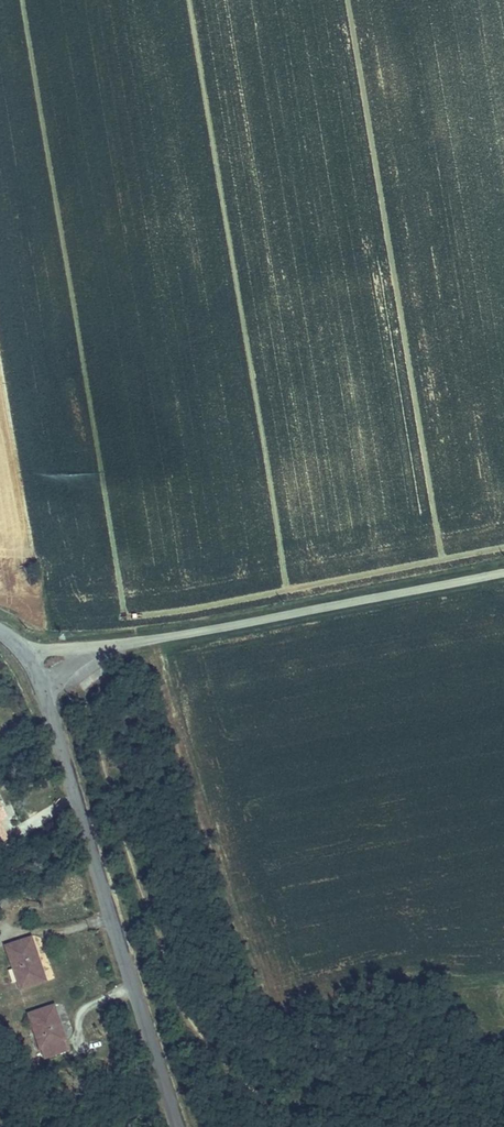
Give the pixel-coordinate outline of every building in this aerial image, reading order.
[(49,604),(48,612),(58,612),(59,604),(49,604)] [(3,826),(1,827),(0,826),(0,843),(9,839),(3,826)] [(30,935),(6,942),(21,987),(44,979),(30,935)] [(53,1001),(28,1010),(46,1063),(70,1055),(53,1001)]
